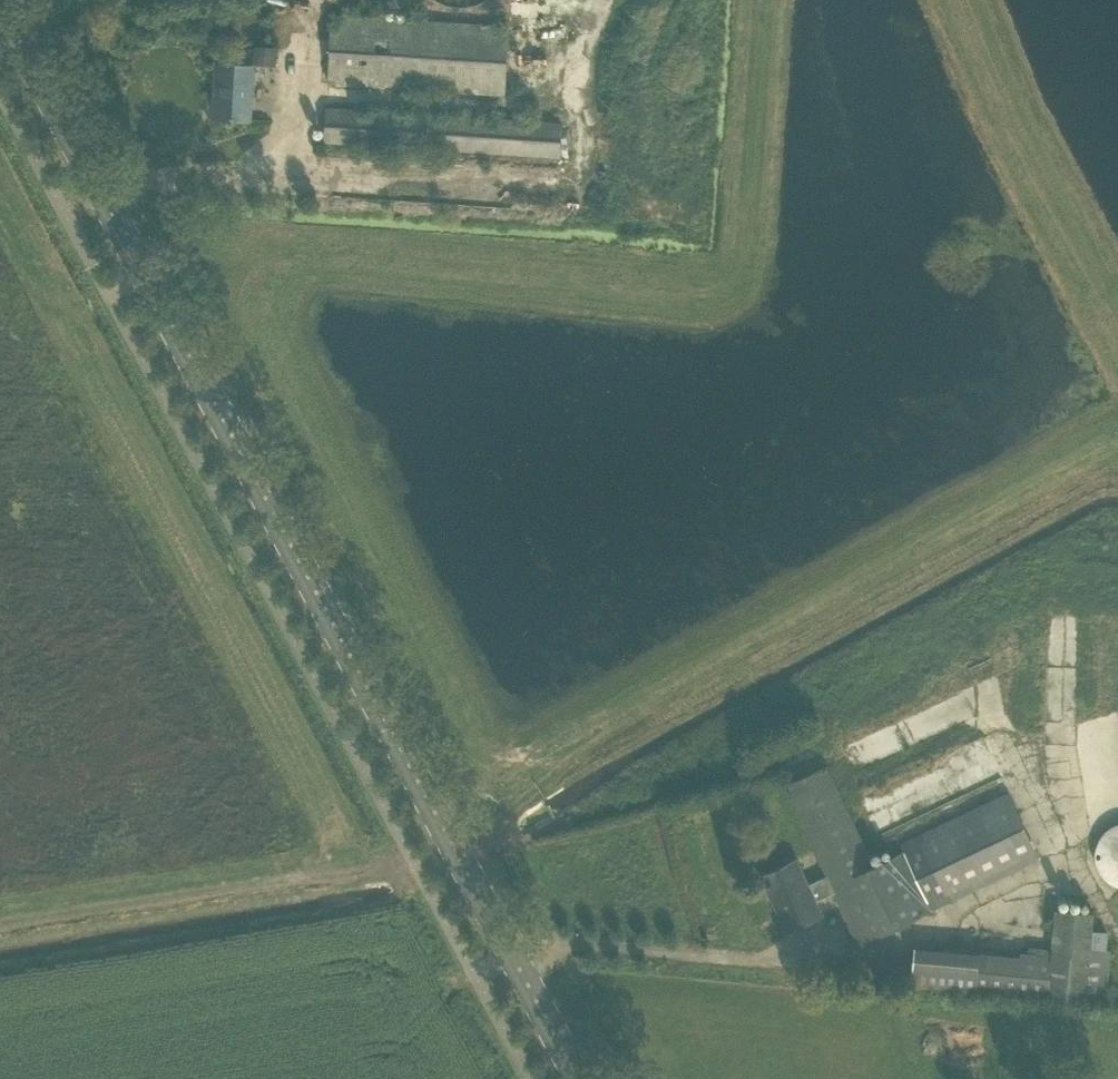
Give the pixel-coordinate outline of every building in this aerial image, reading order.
[(328,82),(505,95),(510,28),(333,15),(328,82)] [(214,116),(250,118),(253,65),(218,62),(214,116)] [(324,141),(560,158),(562,124),(327,107),(324,141)] [(890,753),(884,736),(900,730),(893,714),(914,706),(910,695),(836,724),(852,768),(890,753)] [(835,892),(859,943),(879,933),(930,911),(1039,859),(1007,792),(898,844),(902,852),(873,866),(824,765),(804,776),(784,785),(827,875),(806,884),(795,860),(762,876),(788,930),(821,914),(814,901),(835,892)] [(1114,825),(1107,828),(1103,832),(1099,838),(1096,845),(1095,851),(1094,856),(1095,862),(1097,868),(1101,874),(1105,879),(1110,882),(1116,885),(1117,886),(1117,823),(1114,825)] [(890,984),(1106,1001),(1110,948),(1091,947),(1094,912),(1054,909),(1051,948),(1028,946),(1027,952),(1020,952),(1020,954),(914,946),(913,960),(892,958),(890,984)]
